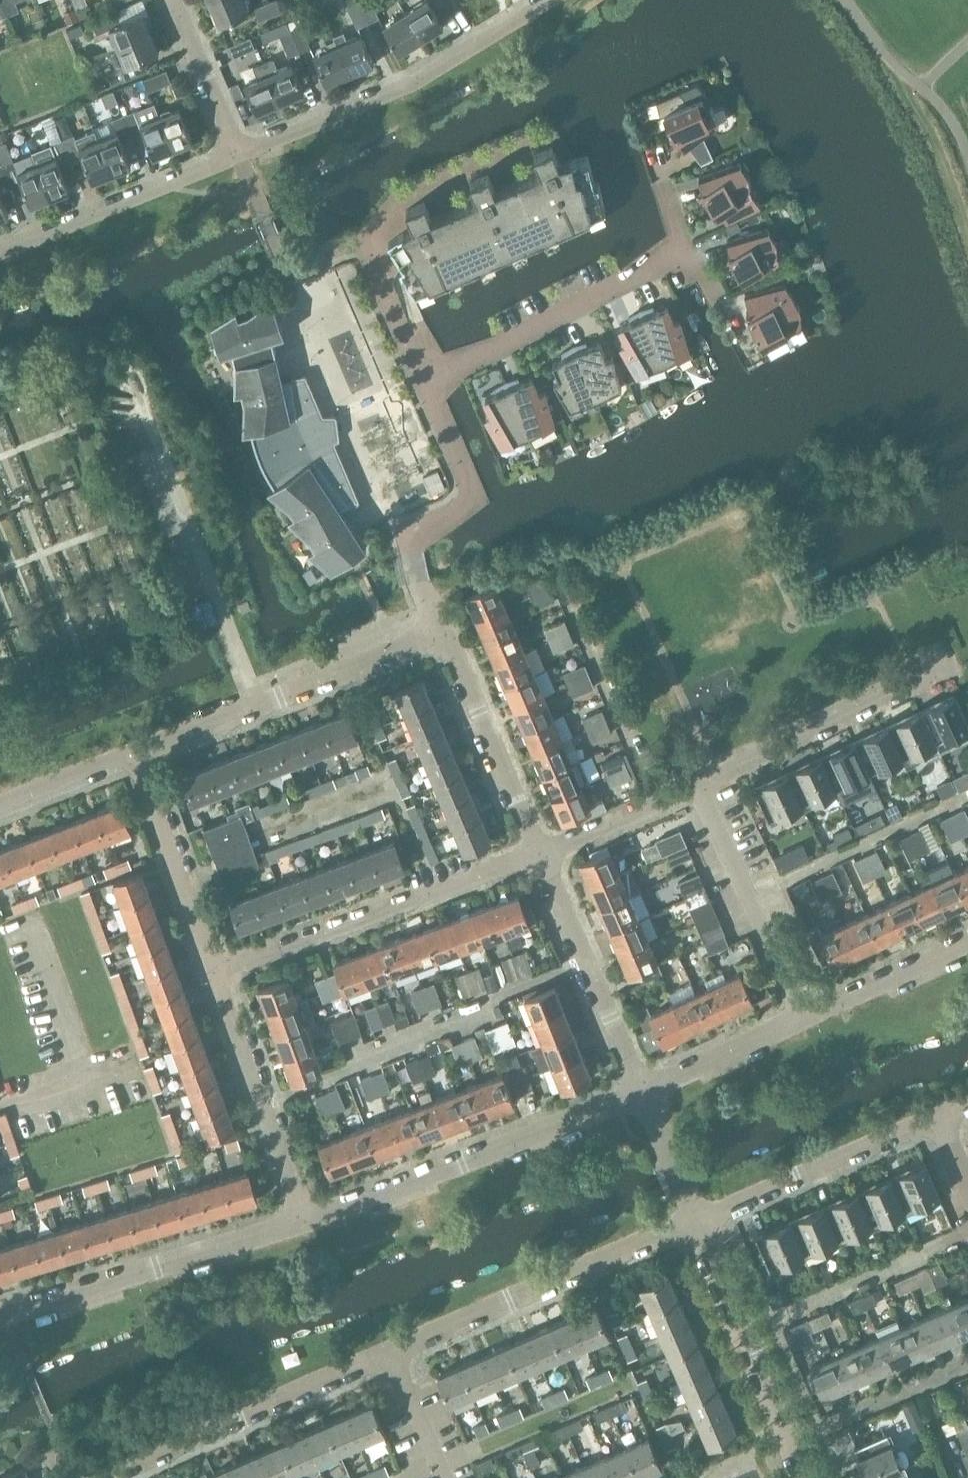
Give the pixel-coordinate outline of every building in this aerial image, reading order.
[(7,16),(18,11),(14,0),(1,0),(7,16)] [(209,1),(219,24),(247,13),(241,0),(210,0),(209,1)] [(258,19),(281,9),(278,0),(275,0),(254,8),(258,19)] [(346,5),(357,27),(367,21),(356,0),(357,0),(344,0),(347,5),(346,5)] [(367,21),(378,16),(370,0),(357,0),(356,0),(367,21)] [(421,40),(443,27),(427,0),(405,13),(421,40)] [(75,11),(65,15),(68,23),(78,19),(75,11)] [(151,34),(143,14),(120,24),(115,12),(93,22),(98,34),(110,29),(118,48),(151,34)] [(421,40),(405,13),(383,26),(399,53),(421,40)] [(298,17),(286,22),(289,29),(291,29),(301,25),(298,17)] [(286,21),(274,26),(278,34),(279,34),(289,29),(286,22),(286,21)] [(81,24),(67,29),(70,37),(84,32),(81,24)] [(291,29),(289,29),(299,51),(310,47),(301,25),(291,29)] [(299,51),(289,29),(279,34),(289,56),(299,51)] [(335,39),(350,74),(374,64),(362,35),(349,40),(345,30),(334,35),(335,39)] [(141,74),(148,71),(143,60),(159,53),(151,34),(118,48),(109,51),(116,70),(107,73),(112,85),(141,74)] [(227,47),(231,58),(254,49),(249,38),(227,47)] [(350,74),(335,39),(327,43),(329,48),(314,54),(326,84),(350,74)] [(263,63),(280,104),(304,93),(292,64),(277,70),(273,59),(263,63)] [(280,104),(263,63),(253,67),(258,78),(244,84),(256,114),(280,104)] [(144,79),(149,91),(172,82),(167,70),(144,79)] [(113,91),(102,96),(106,107),(117,102),(113,91)] [(680,93),(658,102),(661,114),(665,114),(672,132),(670,134),(675,141),(678,139),(685,149),(688,147),(701,164),(714,158),(703,136),(719,124),(714,109),(702,97),(687,103),(680,93)] [(159,117),(173,150),(193,143),(179,109),(159,117)] [(124,116),(133,139),(134,139),(145,135),(154,158),(173,150),(159,117),(140,124),(135,112),(124,116)] [(64,116),(55,120),(59,130),(68,126),(64,116)] [(99,141),(112,174),(132,167),(122,144),(133,139),(124,116),(112,121),(117,134),(99,141)] [(74,136),(62,141),(71,164),(83,159),(92,182),(112,174),(99,141),(95,130),(75,138),(74,136)] [(56,158),(37,165),(50,199),(70,191),(65,179),(76,175),(71,164),(62,141),(51,145),(56,158)] [(413,225),(389,241),(404,265),(400,267),(416,291),(605,209),(599,182),(595,183),(588,156),(559,162),(552,146),(531,155),(539,173),(493,192),(485,175),(467,183),(474,200),(431,218),(425,201),(406,209),(413,225)] [(1,165),(10,189),(11,188),(22,184),(31,207),(50,199),(37,165),(36,166),(32,156),(14,163),(13,161),(1,165)] [(739,162),(699,176),(703,188),(701,189),(703,197),(706,197),(718,214),(721,212),(727,221),(741,215),(754,208),(760,206),(752,191),(751,187),(749,174),(739,162)] [(0,166),(0,219),(9,216),(4,203),(14,199),(10,189),(1,165),(0,166)] [(738,220),(726,226),(730,234),(741,228),(738,220)] [(768,228),(727,239),(730,252),(727,253),(729,259),(730,261),(733,260),(743,278),(776,259),(778,258),(777,241),(768,228)] [(785,283),(745,293),(750,310),(747,311),(749,319),(750,319),(764,344),(802,324),(800,307),(785,283)] [(272,297),(269,299),(248,313),(238,316),(236,309),(211,325),(221,356),(233,352),(236,363),(235,393),(242,391),(244,401),(243,430),(251,428),(253,434),(254,439),(255,444),(257,448),(259,453),(260,457),(262,462),(265,466),(267,471),(269,475),(272,479),(275,483),(268,487),(289,506),(294,514),(291,517),(288,519),(310,537),(315,546),(309,550),(331,570),(366,547),(342,510),(349,506),(350,507),(351,507),(352,506),(358,502),(359,502),(359,501),(359,500),(359,499),(335,443),(335,442),(338,440),(339,440),(339,439),(339,438),(337,417),(336,415),(335,415),(334,415),(324,415),(323,415),(323,414),(306,376),(305,375),(304,375),(292,377),(292,378),(291,378),(291,379),(291,380),(283,382),(273,339),(284,335),(272,297)] [(653,306),(641,311),(664,367),(677,358),(681,363),(691,357),(680,320),(674,322),(668,307),(656,310),(653,306)] [(631,321),(620,327),(627,342),(621,345),(638,373),(639,373),(638,372),(664,367),(641,311),(629,316),(631,321)] [(586,341),(574,347),(597,403),(620,387),(622,387),(612,356),(607,357),(600,342),(588,346),(586,341)] [(563,357),(553,363),(559,378),(554,381),(570,409),(571,408),(597,403),(574,347),(562,352),(563,357)] [(519,377),(505,383),(530,439),(553,422),(553,423),(554,423),(545,392),(539,393),(533,378),(521,382),(519,377)] [(496,392),(485,399),(492,414),(487,417),(503,445),(504,444),(530,439),(505,383),(494,388),(496,392)] [(438,470),(424,476),(431,494),(445,488),(438,470)] [(311,567),(303,572),(310,584),(318,579),(311,567)] [(549,586),(546,578),(545,577),(526,584),(530,594),(549,586)] [(476,618),(505,605),(495,582),(466,595),(476,618)] [(549,586),(530,594),(536,607),(554,600),(549,586)] [(505,605),(476,618),(485,640),(514,628),(505,605)] [(568,631),(564,623),(546,630),(549,639),(568,631)] [(514,628),(485,640),(495,662),(524,650),(514,628)] [(568,631),(549,639),(554,652),(573,644),(568,631)] [(495,662),(504,684),(533,672),(524,650),(495,662)] [(587,675),(583,666),(564,674),(568,683),(587,675)] [(533,672),(504,684),(514,706),(543,694),(533,672)] [(587,675),(568,683),(573,695),(592,688),(587,675)] [(405,714),(432,703),(432,702),(431,702),(427,695),(428,694),(422,679),(395,690),(405,714)] [(543,694),(514,706),(523,729),(552,716),(543,694)] [(938,752),(967,738),(967,728),(953,696),(919,711),(938,752)] [(432,703),(405,714),(414,737),(441,725),(440,725),(437,717),(438,717),(432,703)] [(321,720),(332,747),(356,738),(345,710),(344,711),(345,712),(337,715),(336,714),(321,720)] [(606,720),(602,711),(583,719),(587,728),(606,720)] [(886,727),(901,758),(902,758),(906,767),(938,752),(919,711),(886,727)] [(382,724),(377,712),(368,716),(373,727),(382,724)] [(552,716),(523,729),(533,751),(562,738),(552,716)] [(299,729),(309,756),(332,747),(321,720),(321,721),(313,724),(313,723),(299,729)] [(606,720),(587,728),(592,740),(611,733),(606,720)] [(382,724),(373,727),(378,741),(387,737),(382,724)] [(424,759),(451,748),(451,747),(450,748),(446,740),(447,739),(441,725),(414,737),(424,759)] [(901,758),(886,727),(853,742),(868,773),(901,758)] [(276,738),(286,765),(309,756),(299,729),(298,729),(298,730),(290,733),(290,732),(276,738)] [(253,747),(263,774),(286,765),(276,738),(275,738),(275,739),(267,742),(267,741),(253,747)] [(562,738),(533,751),(542,773),(571,761),(562,738)] [(820,757),(835,789),(868,773),(853,742),(820,757)] [(230,756),(240,783),(263,774),(253,747),(252,747),(252,748),(244,752),(244,751),(230,756)] [(433,782),(461,771),(460,770),(459,770),(456,763),(457,762),(451,748),(424,759),(433,782)] [(596,758),(605,755),(602,748),(593,752),(596,758)] [(625,764),(621,755),(602,763),(605,772),(625,764)] [(240,783),(230,756),(229,756),(229,758),(222,761),(221,760),(207,765),(217,793),(240,783)] [(579,757),(571,761),(542,773),(552,795),(581,783),(589,780),(579,757)] [(787,773),(802,804),(835,789),(820,757),(787,773)] [(387,761),(392,773),(401,769),(396,758),(387,761)] [(625,764),(605,772),(611,785),(630,777),(625,764)] [(191,794),(194,802),(217,793),(207,765),(206,766),(206,767),(199,770),(198,769),(183,775),(184,778),(191,794)] [(355,769),(358,779),(371,774),(368,765),(355,769)] [(401,769),(392,773),(402,798),(411,794),(401,769)] [(433,782),(443,805),(470,793),(469,793),(465,785),(467,785),(461,771),(433,782)] [(802,804),(787,773),(754,788),(768,820),(802,804)] [(955,782),(958,789),(959,791),(967,787),(967,776),(955,782)] [(184,778),(173,782),(179,799),(191,794),(184,778)] [(950,778),(938,784),(944,796),(956,790),(950,778)] [(320,784),(324,793),(337,787),(333,779),(320,784)] [(581,783),(552,795),(562,818),(591,806),(581,783)] [(320,784),(298,792),(302,801),(324,793),(320,784)] [(470,793),(443,805),(452,827),(480,816),(479,815),(478,816),(475,808),(476,807),(470,793)] [(274,802),(278,810),(291,806),(288,797),(274,802)] [(95,812),(105,839),(129,830),(118,802),(117,803),(118,804),(110,807),(109,806),(95,812)] [(274,802),(259,807),(258,804),(250,807),(255,819),(278,810),(274,802)] [(411,818),(420,814),(414,802),(406,806),(411,818)] [(896,803),(885,808),(890,820),(901,814),(896,803)] [(249,807),(239,810),(243,821),(253,818),(249,807)] [(360,826),(385,817),(383,808),(357,817),(360,826)] [(967,834),(967,817),(964,809),(953,814),(963,836),(967,834)] [(72,821),(82,848),(105,839),(95,812),(94,812),(95,813),(87,816),(86,815),(72,821)] [(430,837),(420,814),(411,818),(421,841),(430,837)] [(885,823),(880,814),(854,826),(858,835),(885,823)] [(963,836),(953,814),(942,819),(951,841),(963,836)] [(204,829),(215,859),(221,877),(258,863),(255,855),(241,816),(204,829)] [(480,816),(452,827),(462,851),(489,839),(489,838),(488,839),(485,831),(486,830),(480,816)] [(334,826),(337,835),(360,826),(357,817),(334,826)] [(59,857),(60,857),(73,852),(75,859),(85,855),(82,848),(72,821),(71,821),(72,822),(64,825),(63,824),(49,830),(59,857)] [(314,843),(337,835),(334,826),(311,835),(314,843)] [(680,828),(655,839),(662,854),(666,853),(687,844),(682,833),(681,832),(680,828)] [(848,829),(833,836),(837,844),(852,837),(848,829)] [(26,839),(37,866),(50,861),(52,868),(62,864),(60,857),(59,857),(49,830),(48,830),(49,831),(41,834),(40,833),(26,839)] [(919,855),(929,850),(920,830),(910,835),(919,855)] [(314,843),(311,835),(288,843),(291,852),(314,843)] [(919,855),(910,835),(898,840),(908,860),(919,855)] [(430,837),(421,841),(431,862),(440,859),(430,837)] [(37,866),(26,839),(25,839),(26,840),(18,843),(17,842),(3,848),(14,875),(37,866)] [(369,849),(379,877),(394,872),(394,871),(402,868),(402,869),(403,868),(393,840),(369,849)] [(291,852),(288,843),(265,852),(268,861),(291,852)] [(687,844),(666,853),(671,865),(692,856),(691,855),(687,844)] [(4,879),(6,885),(16,882),(15,878),(14,875),(3,848),(2,848),(3,849),(0,850),(0,881),(4,879)] [(346,858),(356,886),(371,880),(370,879),(378,876),(379,877),(369,849),(346,858)] [(590,885),(619,872),(609,849),(580,862),(590,885)] [(876,876),(886,871),(881,861),(877,850),(875,851),(866,855),(876,876)] [(265,852),(255,855),(258,863),(259,867),(269,863),(268,861),(265,852)] [(791,853),(782,857),(787,867),(796,863),(791,853)] [(876,876),(866,855),(853,861),(863,882),(876,876)] [(323,866),(333,894),(348,889),(347,888),(355,885),(356,886),(346,858),(323,866)] [(129,859),(115,865),(119,873),(132,867),(132,866),(129,859)] [(115,865),(104,869),(107,876),(107,877),(119,873),(115,865)] [(954,872),(967,901),(967,900),(967,865),(954,872)] [(299,875),(310,903),(324,898),(324,896),(332,893),(332,895),(333,894),(323,866),(299,875)] [(590,885),(599,907),(640,890),(631,867),(619,872),(590,885)] [(121,905),(149,895),(144,880),(143,880),(140,872),(141,872),(141,871),(113,881),(121,905)] [(833,872),(823,877),(832,896),(842,891),(833,872)] [(954,872),(932,882),(946,911),(967,901),(954,872)] [(276,883),(286,911),(301,906),(301,905),(309,902),(309,903),(310,903),(299,875),(276,883)] [(69,882),(72,890),(86,885),(86,884),(83,877),(69,882)] [(832,896),(823,877),(811,882),(820,902),(832,896)] [(685,897),(705,889),(701,878),(680,886),(685,897)] [(924,886),(910,893),(923,921),(946,911),(932,882),(930,878),(922,882),(924,886)] [(69,882),(58,887),(61,894),(61,895),(72,890),(69,882)] [(286,911),(276,883),(253,892),(263,920),(278,915),(277,914),(285,911),(286,912),(286,911)] [(685,897),(689,909),(710,901),(705,889),(685,897)] [(640,890),(599,907),(609,930),(638,917),(650,912),(640,890)] [(98,913),(90,891),(81,894),(89,917),(98,913)] [(263,920),(253,892),(229,901),(239,929),(255,923),(254,922),(262,919),(263,920)] [(910,893),(888,903),(902,931),(923,921),(910,893)] [(493,902),(504,933),(506,932),(512,947),(525,943),(519,927),(536,921),(529,903),(521,906),(517,894),(493,902)] [(36,895),(23,900),(26,908),(40,903),(39,902),(36,895)] [(130,928),(158,918),(152,903),(151,904),(148,896),(149,895),(121,905),(130,928)] [(23,900),(12,905),(15,912),(15,913),(26,908),(23,900)] [(504,933),(493,902),(471,911),(482,941),(504,933)] [(888,903),(866,913),(880,942),(902,931),(888,903)] [(482,941),(471,911),(448,919),(459,949),(482,941)] [(704,943),(724,934),(715,912),(694,920),(704,943)] [(98,913),(89,917),(97,940),(106,937),(100,917),(98,913)] [(866,913),(845,923),(858,952),(880,942),(866,913)] [(619,952),(648,940),(638,917),(609,930),(619,952)] [(138,951),(166,941),(161,927),(160,927),(157,919),(158,919),(158,918),(130,928),(138,951)] [(425,927),(436,957),(459,949),(448,919),(425,927)] [(819,924),(807,930),(823,964),(834,959),(836,962),(837,962),(858,952),(845,923),(823,933),(819,924)] [(402,936),(413,966),(436,957),(425,927),(402,936)] [(704,943),(708,954),(728,946),(724,934),(704,943)] [(379,944),(390,974),(413,966),(402,936),(379,944)] [(106,937),(97,940),(102,954),(111,950),(106,937)] [(648,940),(619,952),(628,975),(637,971),(657,962),(648,940)] [(147,975),(175,964),(169,950),(168,950),(165,942),(166,942),(166,941),(138,951),(147,975)] [(357,952),(368,982),(390,974),(379,944),(357,952)] [(513,956),(519,974),(530,969),(524,951),(513,956)] [(368,982),(357,952),(334,961),(338,971),(345,991),(368,982)] [(509,977),(519,974),(513,956),(502,959),(509,977)] [(758,957),(747,962),(754,978),(765,973),(758,957)] [(714,976),(730,1010),(752,1000),(745,983),(755,979),(754,978),(747,962),(746,959),(734,965),(738,973),(725,978),(723,973),(714,976)] [(657,962),(637,971),(642,981),(662,973),(657,962)] [(155,998),(183,988),(178,973),(177,973),(174,965),(175,965),(175,964),(147,975),(155,998)] [(475,992),(486,988),(480,968),(467,972),(475,992)] [(345,991),(338,971),(326,975),(333,995),(345,991)] [(124,983),(120,972),(110,974),(115,986),(124,983)] [(475,992),(467,972),(456,976),(462,995),(475,992)] [(494,972),(483,976),(488,991),(500,987),(494,972)] [(333,995),(326,975),(315,979),(323,999),(333,995)] [(694,993),(708,1021),(730,1010),(714,976),(705,980),(708,987),(694,993)] [(287,977),(257,988),(266,1011),(295,1000),(302,998),(299,990),(293,993),(287,977)] [(124,983),(115,986),(123,1010),(132,1006),(124,983)] [(429,1009),(441,1005),(434,983),(421,988),(429,1009)] [(524,997),(533,1020),(563,1009),(554,985),(524,997)] [(163,1021),(191,1011),(186,996),(185,997),(182,989),(183,988),(155,998),(163,1021)] [(429,1009),(421,988),(411,993),(418,1013),(429,1009)] [(672,1003),(685,1031),(708,1021),(694,993),(672,1003)] [(295,1000),(266,1011),(274,1034),(304,1023),(295,1000)] [(376,1006),(383,1026),(396,1022),(395,1020),(394,1018),(388,1001),(376,1006)] [(685,1031),(672,1003),(650,1014),(646,1006),(635,1011),(644,1031),(655,1026),(663,1042),(685,1031)] [(140,1030),(132,1006),(123,1010),(131,1033),(140,1030)] [(373,1030),(383,1026),(376,1006),(365,1010),(373,1030)] [(563,1009),(533,1020),(542,1043),(572,1031),(563,1009)] [(163,1021),(172,1044),(200,1034),(195,1020),(193,1020),(191,1012),(192,1012),(191,1011),(163,1021)] [(341,1017),(349,1037),(361,1033),(354,1012),(341,1017)] [(407,1013),(394,1018),(395,1020),(396,1022),(397,1027),(410,1022),(407,1013)] [(341,1017),(332,1020),(339,1041),(349,1037),(341,1017)] [(304,1023),(274,1034),(283,1056),(312,1046),(304,1023)] [(508,1024),(498,1027),(505,1048),(516,1044),(508,1024)] [(486,1033),(486,1031),(484,1027),(476,1030),(478,1036),(486,1033)] [(498,1027),(486,1031),(486,1033),(494,1052),(505,1048),(498,1027)] [(140,1030),(131,1033),(140,1057),(149,1054),(140,1030)] [(551,1065),(581,1054),(572,1031),(542,1043),(551,1065)] [(200,1034),(172,1044),(180,1068),(208,1057),(203,1043),(202,1043),(199,1035),(200,1035),(200,1034)] [(463,1040),(471,1061),(483,1057),(475,1036),(463,1040)] [(459,1066),(471,1061),(463,1040),(453,1044),(451,1039),(438,1043),(442,1052),(452,1047),(459,1066)] [(442,1052),(438,1043),(425,1048),(427,1054),(418,1058),(425,1078),(437,1074),(430,1056),(442,1052)] [(312,1046),(283,1056),(283,1057),(292,1080),(321,1069),(312,1046)] [(581,1054),(551,1065),(560,1089),(590,1077),(581,1054)] [(208,1057),(180,1068),(189,1091),(217,1081),(211,1066),(210,1066),(207,1058),(209,1058),(208,1057)] [(418,1058),(406,1062),(414,1083),(425,1078),(418,1058)] [(157,1076),(153,1065),(145,1068),(148,1079),(157,1076)] [(513,1069),(521,1090),(531,1086),(523,1066),(513,1069)] [(502,1074),(510,1094),(521,1090),(513,1069),(502,1074)] [(372,1075),(380,1095),(390,1092),(384,1071),(372,1075)] [(490,1112),(513,1103),(510,1094),(502,1074),(479,1082),(490,1112)] [(372,1075),(360,1079),(367,1100),(380,1095),(372,1075)] [(157,1076),(148,1079),(153,1094),(162,1090),(157,1076)] [(217,1081),(189,1091),(197,1114),(225,1104),(220,1089),(219,1090),(216,1082),(217,1081)] [(456,1091),(467,1120),(490,1112),(479,1082),(456,1091)] [(326,1091),(334,1113),(347,1108),(338,1086),(326,1091)] [(411,1108),(422,1138),(445,1129),(433,1100),(430,1090),(418,1094),(422,1104),(411,1108)] [(324,1117),(334,1113),(326,1091),(315,1095),(324,1117)] [(433,1100),(445,1129),(467,1120),(456,1091),(433,1100)] [(225,1104),(197,1114),(206,1138),(234,1128),(228,1112),(227,1113),(224,1105),(225,1104)] [(388,1117),(399,1146),(422,1138),(411,1108),(388,1117)] [(165,1126),(174,1123),(170,1112),(161,1115),(165,1126)] [(365,1125),(377,1155),(399,1146),(388,1117),(365,1125)] [(165,1126),(174,1153),(183,1150),(174,1123),(165,1126)] [(365,1125),(342,1134),(354,1164),(377,1155),(365,1125)] [(7,1142),(15,1139),(12,1129),(4,1131),(7,1142)] [(354,1164),(342,1134),(319,1143),(330,1172),(354,1164)] [(20,1153),(15,1139),(7,1142),(10,1157),(20,1153)] [(225,1142),(227,1151),(238,1148),(236,1140),(225,1142)] [(202,1148),(188,1153),(191,1163),(205,1158),(202,1148)] [(191,1163),(188,1153),(177,1157),(180,1166),(191,1163)] [(144,1177),(158,1173),(155,1163),(142,1168),(144,1177)] [(890,1178),(904,1210),(938,1195),(924,1163),(890,1178)] [(144,1177),(142,1168),(130,1172),(132,1180),(144,1177)] [(222,1178),(231,1207),(246,1203),(246,1201),(254,1199),(254,1200),(255,1200),(246,1171),(222,1178)] [(22,1188),(30,1185),(27,1175),(18,1178),(22,1188)] [(97,1191),(111,1187),(108,1178),(95,1182),(97,1191)] [(198,1185),(208,1215),(222,1210),(222,1209),(230,1206),(230,1207),(231,1207),(222,1178),(198,1185)] [(856,1192),(870,1225),(904,1210),(890,1178),(856,1192)] [(97,1191),(95,1182),(82,1186),(85,1195),(97,1191)] [(175,1193),(184,1222),(199,1217),(198,1216),(207,1214),(207,1215),(208,1215),(198,1185),(175,1193)] [(50,1206),(63,1202),(61,1192),(47,1196),(50,1206)] [(822,1207),(836,1239),(870,1225),(856,1192),(822,1207)] [(175,1193),(152,1200),(161,1229),(175,1224),(175,1223),(183,1221),(183,1222),(184,1222),(175,1193)] [(50,1206),(47,1196),(35,1200),(38,1210),(50,1206)] [(161,1229),(152,1200),(128,1207),(137,1236),(152,1232),(151,1231),(160,1228),(160,1229),(161,1229)] [(105,1215),(114,1244),(128,1239),(128,1238),(136,1235),(136,1237),(137,1236),(128,1207),(105,1215)] [(789,1222),(803,1254),(836,1239),(822,1207),(789,1222)] [(3,1220),(15,1217),(13,1208),(0,1211),(3,1220)] [(81,1222),(90,1251),(105,1246),(104,1245),(113,1243),(113,1244),(114,1244),(105,1215),(81,1222)] [(58,1229),(67,1258),(81,1254),(81,1253),(89,1250),(89,1251),(90,1251),(81,1222),(58,1229)] [(803,1254),(789,1222),(754,1237),(768,1269),(803,1254)] [(34,1236),(43,1266),(58,1261),(57,1260),(66,1257),(66,1258),(67,1258),(58,1229),(34,1236)] [(34,1236),(11,1244),(20,1273),(34,1268),(34,1267),(42,1265),(42,1266),(43,1266),(34,1236)] [(11,1244),(0,1247),(0,1279),(11,1275),(10,1274),(19,1272),(19,1273),(20,1273),(11,1244)] [(883,1251),(875,1254),(877,1260),(885,1256),(883,1251)] [(940,1261),(927,1267),(935,1287),(948,1281),(940,1261)] [(935,1287),(927,1267),(904,1277),(909,1289),(921,1284),(924,1291),(935,1287)] [(828,1269),(817,1273),(821,1282),(832,1277),(828,1269)] [(650,1310),(680,1298),(670,1275),(640,1287),(650,1310)] [(909,1289),(904,1277),(894,1282),(899,1293),(909,1289)] [(865,1308),(877,1303),(873,1291),(860,1297),(865,1308)] [(956,1336),(967,1330),(967,1299),(967,1296),(944,1306),(956,1336)] [(865,1308),(860,1297),(849,1301),(854,1312),(865,1308)] [(680,1298),(650,1310),(660,1333),(689,1320),(680,1298)] [(572,1316),(584,1344),(608,1334),(596,1306),(572,1316)] [(921,1316),(934,1345),(956,1336),(944,1306),(921,1316)] [(613,1325),(623,1321),(618,1309),(608,1313),(613,1325)] [(820,1328),(833,1322),(828,1310),(815,1316),(820,1328)] [(584,1344),(572,1316),(550,1326),(562,1354),(584,1344)] [(820,1328),(815,1316),(793,1325),(801,1344),(814,1339),(811,1332),(820,1328)] [(899,1326),(912,1355),(934,1345),(921,1316),(899,1326)] [(874,1329),(877,1335),(890,1365),(912,1355),(899,1326),(896,1319),(874,1329)] [(689,1320),(660,1333),(669,1355),(699,1342),(689,1320)] [(528,1335),(540,1363),(562,1354),(550,1326),(528,1335)] [(827,1329),(823,1331),(827,1339),(831,1337),(827,1329)] [(627,1330),(617,1334),(623,1348),(633,1344),(627,1330)] [(505,1345),(517,1373),(540,1363),(528,1335),(505,1345)] [(855,1345),(867,1374),(890,1365),(877,1335),(855,1345)] [(699,1342),(669,1355),(679,1377),(708,1364),(699,1342)] [(633,1344),(623,1348),(628,1361),(638,1356),(633,1344)] [(483,1355),(495,1383),(517,1373),(505,1345),(483,1355)] [(832,1355),(845,1384),(867,1374),(855,1345),(844,1350),(843,1346),(831,1351),(833,1355),(832,1355)] [(460,1364),(472,1392),(495,1383),(483,1355),(460,1364)] [(845,1384),(832,1355),(809,1365),(822,1394),(845,1384)] [(472,1392),(460,1364),(437,1374),(449,1402),(472,1392)] [(708,1364),(679,1377),(689,1399),(718,1387),(708,1364)] [(597,1373),(601,1383),(613,1378),(609,1368),(597,1373)] [(597,1373),(585,1378),(590,1388),(601,1383),(597,1373)] [(651,1389),(647,1378),(637,1382),(641,1393),(651,1389)] [(556,1403),(569,1397),(564,1387),(552,1393),(556,1403)] [(718,1387),(689,1399),(698,1422),(728,1409),(718,1387)] [(651,1389),(641,1393),(647,1406),(657,1401),(651,1389)] [(556,1403),(552,1393),(541,1397),(545,1408),(556,1403)] [(946,1396),(934,1401),(937,1409),(938,1413),(948,1409),(950,1408),(946,1396)] [(914,1399),(902,1404),(908,1417),(920,1412),(914,1399)] [(613,1415),(627,1409),(624,1400),(609,1406),(613,1415)] [(348,1412),(361,1441),(384,1431),(371,1402),(348,1412)] [(613,1415),(609,1406),(594,1412),(598,1422),(613,1415)] [(507,1413),(511,1421),(523,1416),(520,1407),(507,1413)] [(728,1409),(698,1422),(708,1445),(737,1432),(728,1409)] [(326,1422),(338,1451),(361,1441),(348,1412),(326,1422)] [(507,1413),(497,1417),(500,1426),(511,1421),(507,1413)] [(963,1414),(952,1419),(956,1429),(967,1423),(963,1414)] [(569,1434),(584,1427),(580,1419),(565,1425),(569,1434)] [(303,1432),(316,1461),(338,1451),(326,1422),(303,1432)] [(474,1427),(478,1437),(490,1432),(485,1422),(474,1427)] [(670,1434),(666,1423),(656,1427),(660,1438),(670,1434)] [(956,1429),(965,1451),(967,1450),(967,1425),(967,1423),(956,1429)] [(569,1434),(565,1425),(550,1432),(554,1441),(569,1434)] [(281,1441),(293,1470),(316,1461),(303,1432),(281,1441)] [(900,1467),(885,1432),(853,1446),(867,1477),(874,1477),(900,1467)] [(670,1434),(660,1438),(664,1451),(675,1447),(670,1434)] [(626,1446),(639,1475),(662,1465),(649,1436),(626,1446)] [(525,1453),(539,1447),(535,1438),(521,1444),(525,1453)] [(270,1477),(275,1477),(293,1470),(281,1441),(259,1451),(270,1477)] [(525,1453),(521,1444),(508,1449),(512,1458),(525,1453)] [(614,1477),(631,1477),(639,1475),(626,1446),(604,1455),(614,1477)] [(244,1477),(270,1477),(259,1451),(236,1461),(244,1477)] [(588,1477),(614,1477),(604,1455),(582,1464),(588,1477)] [(491,1457),(476,1463),(480,1473),(495,1466),(491,1457)] [(236,1461),(213,1471),(216,1477),(244,1477),(236,1461)] [(373,1470),(377,1477),(381,1477),(389,1474),(389,1473),(385,1464),(373,1470)] [(582,1464),(560,1474),(562,1477),(588,1477),(582,1464)] [(0,1477),(29,1477),(24,1466),(0,1477)] [(874,1477),(905,1477),(900,1467),(874,1477)] [(359,1476),(360,1477),(377,1477),(373,1470),(359,1476)]
